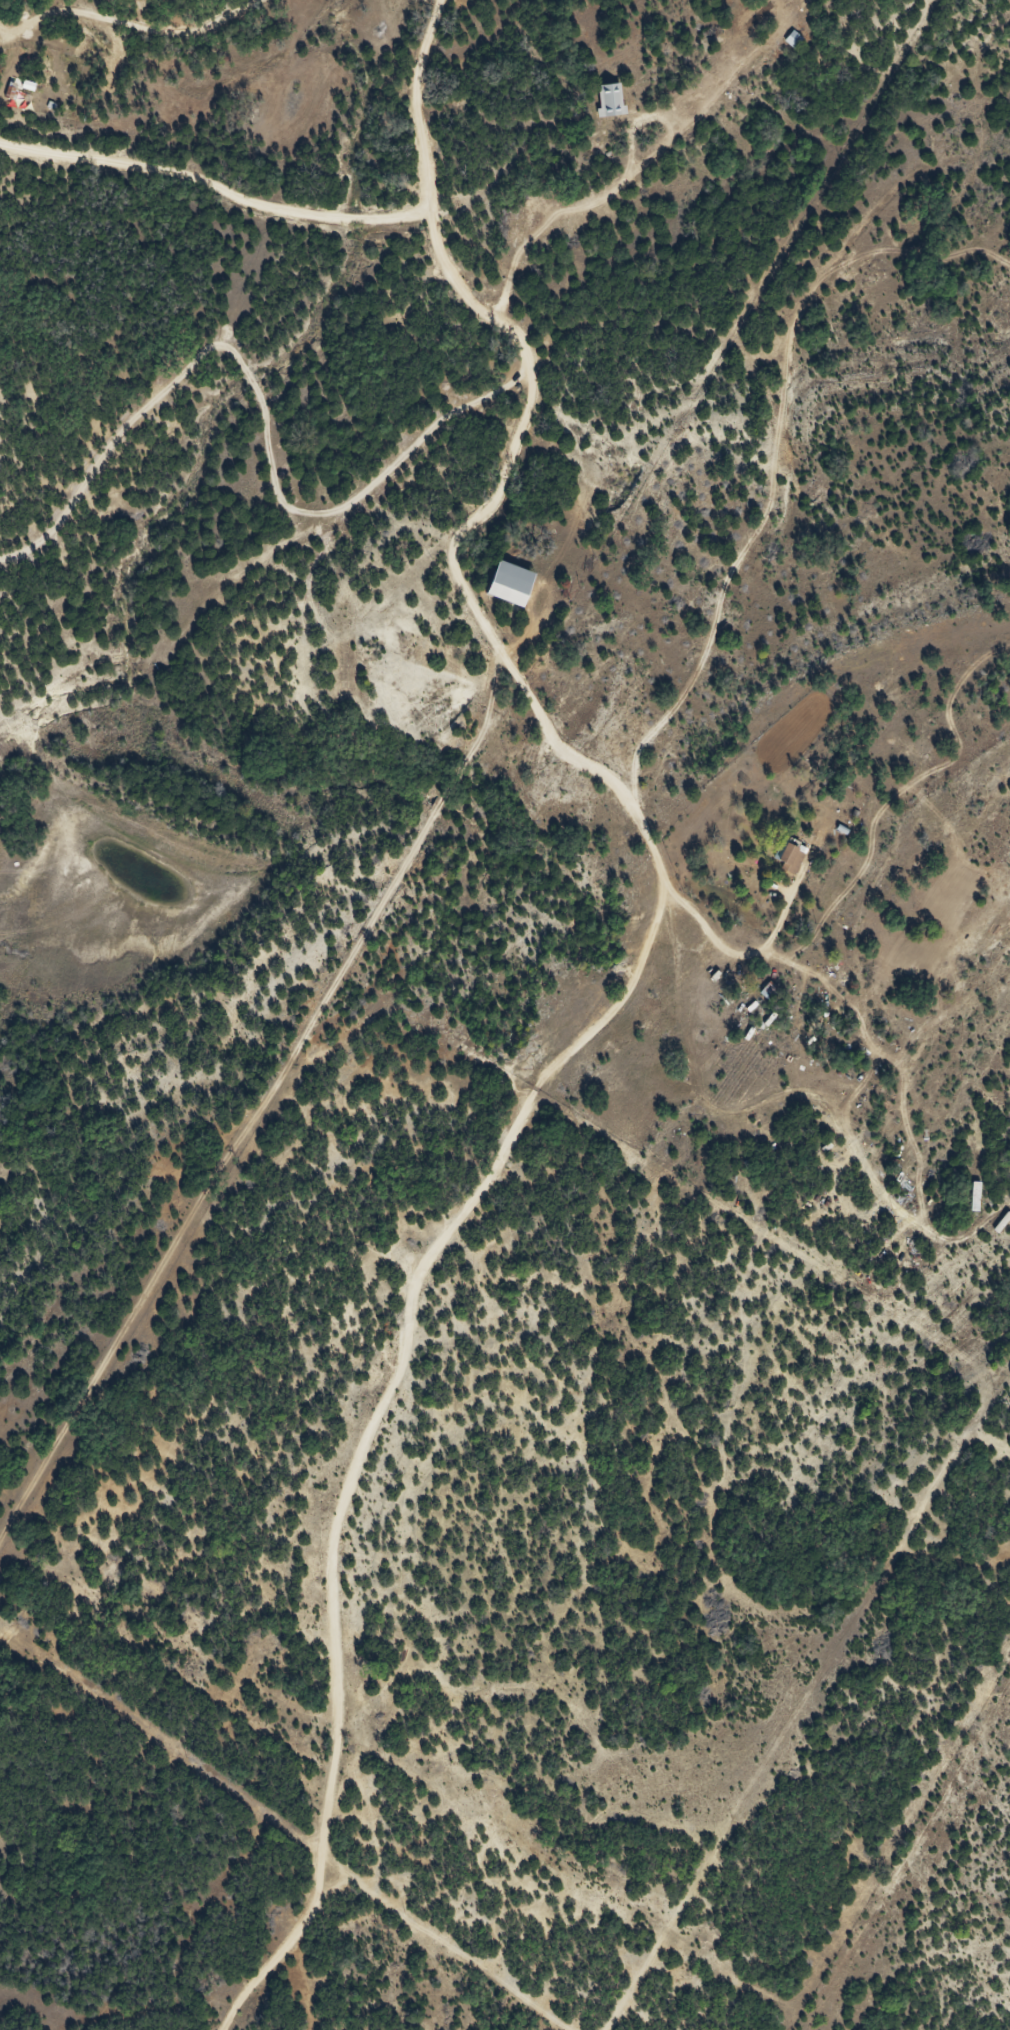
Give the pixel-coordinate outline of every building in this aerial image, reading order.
[(736,31),(742,37),(761,20),(755,13),(736,31)] [(778,49),(786,55),(794,45),(785,39),(778,49)] [(591,90),(591,122),(615,122),(615,90),(591,90)] [(528,578),(489,568),(479,603),(518,614),(528,578)] [(781,874),(792,856),(776,847),(766,865),(781,874)] [(971,1218),(971,1189),(962,1189),(962,1218),(971,1218)]
